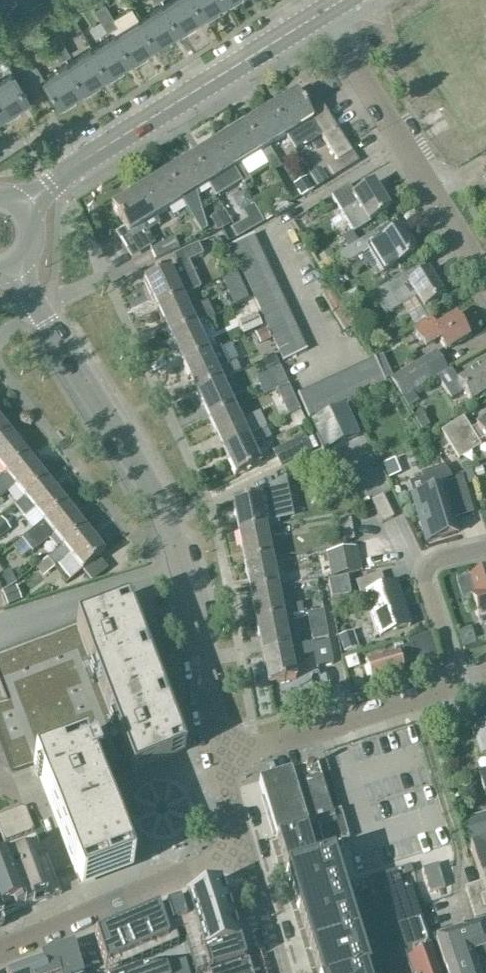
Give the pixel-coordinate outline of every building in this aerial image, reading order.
[(178,28),(181,33),(195,24),(192,20),(202,13),(194,0),(169,0),(163,4),(178,28)] [(202,13),(205,18),(218,10),(216,5),(224,0),(194,0),(202,13)] [(94,9),(101,20),(112,13),(105,2),(94,9)] [(140,18),(155,43),(157,47),(171,39),(168,35),(178,28),(163,4),(140,18)] [(118,24),(112,13),(101,20),(107,31),(118,24)] [(116,33),(131,58),(134,62),(147,54),(144,49),(155,43),(140,18),(116,33)] [(46,39),(53,50),(64,43),(57,32),(46,39)] [(107,72),(110,77),(123,69),(120,64),(131,58),(116,33),(92,48),(107,72)] [(53,50),(60,61),(71,54),(64,43),(53,50)] [(68,63),(86,92),(99,83),(96,79),(107,72),(92,48),(68,63)] [(76,91),(79,96),(86,92),(68,63),(44,78),(59,102),(62,106),(75,98),(73,94),(76,91)] [(28,98),(13,73),(0,81),(0,107),(4,113),(6,117),(20,109),(17,104),(28,98)] [(297,96),(324,139),(336,132),(338,131),(311,87),(297,96)] [(306,147),(323,137),(297,96),(296,93),(281,102),(283,105),(271,113),(269,110),(287,140),(290,144),(295,151),(305,145),(306,147)] [(254,123),(245,129),(261,156),(264,160),(270,170),(280,164),(271,150),(269,147),(273,145),(275,147),(287,140),(269,110),(265,112),(255,118),(257,121),(254,123)] [(229,134),(231,137),(219,145),(234,169),(243,185),(251,180),(243,167),(261,156),(245,129),(243,126),(229,134)] [(336,132),(324,139),(338,161),(327,168),(333,178),(359,162),(352,153),(350,154),(336,132)] [(205,153),(192,161),(208,186),(234,169),(219,145),(218,145),(217,142),(203,151),(205,153)] [(211,234),(189,197),(208,186),(192,161),(191,158),(177,167),(179,169),(166,177),(165,174),(164,174),(187,210),(204,238),(211,234)] [(140,193),(150,210),(155,218),(169,210),(174,218),(187,210),(164,174),(151,183),(152,186),(140,193)] [(353,233),(368,224),(389,211),(373,185),(355,196),(349,186),(331,197),(353,233)] [(155,218),(150,210),(140,193),(128,201),(126,198),(112,207),(125,228),(139,220),(147,233),(160,226),(155,218)] [(259,211),(266,222),(276,216),(269,204),(259,211)] [(237,239),(264,223),(253,206),(242,212),(247,220),(232,229),(237,239)] [(139,220),(125,228),(115,234),(116,235),(119,234),(132,256),(153,243),(147,233),(139,220)] [(397,265),(397,266),(416,254),(400,229),(381,240),(376,232),(339,255),(345,265),(369,251),(383,274),(397,265)] [(257,245),(253,236),(229,247),(234,256),(257,245)] [(155,260),(178,250),(173,239),(150,250),(155,260)] [(234,256),(238,266),(262,255),(257,245),(234,256)] [(157,310),(160,308),(183,298),(200,290),(193,275),(189,277),(183,264),(194,259),(189,248),(165,259),(169,269),(144,281),(151,297),(157,310)] [(319,257),(323,263),(335,255),(331,249),(319,257)] [(243,275),(266,265),(262,255),(238,266),(243,275)] [(424,310),(443,298),(422,264),(377,293),(390,314),(402,306),(409,318),(424,309),(424,310)] [(243,275),(247,285),(270,274),(266,265),(243,275)] [(252,295),(275,284),(270,274),(247,285),(252,295)] [(252,295),(256,304),(279,293),(275,284),(252,295)] [(322,294),(332,310),(341,305),(331,288),(322,294)] [(256,304),(260,314),(284,303),(279,293),(256,304)] [(189,312),(183,298),(160,308),(157,310),(170,338),(173,336),(173,335),(195,325),(213,317),(207,304),(189,312)] [(265,323),(288,312),(284,303),(260,314),(265,323)] [(354,326),(341,305),(332,310),(344,331),(354,326)] [(265,323),(269,333),(293,322),(288,312),(265,323)] [(238,324),(244,335),(261,327),(256,315),(238,324)] [(468,338),(455,317),(436,329),(431,321),(414,331),(424,347),(438,338),(446,352),(468,338)] [(274,342),(297,332),(293,322),(269,333),(274,342)] [(177,352),(180,351),(186,364),(208,353),(195,325),(173,335),(173,336),(170,338),(177,352)] [(274,342),(278,352),(302,341),(297,332),(274,342)] [(278,352),(283,362),(306,351),(302,341),(278,352)] [(199,392),(199,391),(222,380),(241,372),(236,362),(228,366),(228,365),(237,360),(230,345),(222,349),(221,348),(208,353),(186,364),(183,365),(190,380),(196,393),(199,392)] [(422,362),(434,380),(447,372),(436,354),(422,362)] [(375,387),(384,382),(374,360),(364,365),(375,387)] [(421,361),(391,379),(403,399),(434,380),(422,362),(421,361)] [(484,364),(458,380),(458,381),(445,389),(451,400),(465,391),(471,401),(485,392),(485,367),(484,364)] [(364,365),(355,369),(365,391),(375,387),(364,365)] [(355,369),(346,373),(356,396),(365,391),(355,369)] [(336,378),(347,401),(356,396),(346,373),(336,378)] [(336,378),(327,382),(337,405),(347,401),(336,378)] [(203,408),(206,407),(212,420),(235,408),(222,380),(199,391),(199,392),(196,393),(203,408)] [(337,405),(327,382),(317,387),(328,410),(337,405)] [(288,386),(276,391),(282,403),(293,398),(288,386)] [(411,412),(435,397),(428,386),(405,401),(411,412)] [(317,387),(308,391),(319,415),(328,410),(317,387)] [(319,415),(308,391),(298,396),(309,419),(319,415)] [(346,407),(311,423),(326,454),(361,437),(346,407)] [(216,436),(219,435),(224,447),(266,428),(259,413),(242,422),(235,408),(212,420),(209,421),(209,423),(216,436)] [(476,427),(476,428),(470,432),(462,420),(442,433),(458,460),(479,447),(477,445),(484,441),(485,443),(485,421),(476,427)] [(6,435),(8,433),(0,422),(0,439),(6,435)] [(224,447),(231,461),(228,462),(235,478),(260,466),(252,447),(271,438),(266,428),(224,447)] [(6,475),(25,459),(27,457),(17,444),(15,446),(6,435),(0,439),(0,468),(6,475)] [(305,437),(273,452),(280,468),(312,452),(312,451),(318,449),(312,438),(307,440),(305,437)] [(6,475),(0,479),(0,483),(7,492),(15,486),(24,498),(44,483),(46,481),(36,468),(27,457),(25,459),(6,475)] [(427,544),(457,534),(452,517),(456,516),(457,519),(473,514),(462,478),(453,481),(445,468),(421,475),(427,494),(413,498),(427,544)] [(472,471),(464,474),(468,486),(476,483),(472,471)] [(238,534),(266,529),(266,527),(279,525),(278,522),(293,519),(286,479),(262,491),(263,493),(248,496),(248,499),(232,503),(238,534)] [(44,483),(24,498),(14,507),(24,520),(35,511),(44,523),(63,507),(65,505),(55,492),(53,494),(44,483)] [(383,496),(371,501),(382,524),(394,518),(383,496)] [(49,540),(54,536),(63,547),(82,531),(85,529),(74,516),(72,518),(63,507),(36,529),(22,540),(32,553),(49,540)] [(354,541),(350,520),(340,521),(343,543),(354,541)] [(85,529),(82,531),(63,547),(47,559),(55,568),(70,556),(82,571),(104,554),(94,540),(85,529)] [(247,563),(244,564),(272,559),(266,529),(238,534),(241,549),(244,549),(247,563)] [(363,573),(358,548),(326,554),(331,579),(363,573)] [(247,580),(250,594),(278,589),(272,559),(244,564),(247,580)] [(470,577),(475,594),(471,596),(481,628),(485,627),(485,572),(470,577)] [(379,638),(410,627),(395,584),(385,587),(380,574),(356,583),(360,596),(365,595),(379,638)] [(328,583),(331,601),(350,597),(347,579),(328,583)] [(288,587),(278,589),(250,594),(256,625),(284,619),(303,615),(301,605),(292,607),(288,587)] [(184,754),(127,604),(76,623),(133,773),(184,754)] [(256,625),(259,640),(262,639),(265,654),(290,649),(284,619),(256,625)] [(470,628),(457,632),(463,649),(476,645),(470,628)] [(358,649),(354,635),(340,639),(345,654),(358,649)] [(395,651),(397,655),(366,664),(372,683),(403,674),(400,666),(417,661),(417,663),(438,657),(430,635),(406,642),(408,648),(395,651)] [(317,668),(333,665),(329,643),(313,646),(317,668)] [(296,679),(290,649),(265,654),(262,654),(268,685),(296,679)] [(472,730),(480,759),(485,757),(485,726),(472,730)] [(85,744),(35,763),(82,887),(132,868),(85,744)] [(316,765),(259,782),(276,839),(278,838),(304,830),(317,827),(326,857),(332,856),(344,852),(341,843),(349,840),(340,811),(331,814),(316,765)] [(4,843),(34,832),(26,809),(22,808),(0,816),(0,832),(4,843)] [(471,844),(485,840),(485,815),(471,819),(464,822),(471,844)] [(304,830),(278,838),(278,840),(277,840),(278,843),(280,849),(281,849),(282,853),(281,854),(283,859),(284,863),(285,865),(286,865),(287,869),(286,869),(287,874),(289,879),(290,882),(292,888),(293,893),(295,900),(296,903),(298,909),(310,948),(318,972),(368,972),(367,972),(368,972),(369,972),(365,959),(364,960),(363,955),(364,955),(361,947),(360,947),(359,943),(360,942),(357,933),(353,921),(352,921),(351,917),(352,917),(349,908),(348,909),(347,904),(348,904),(345,895),(342,886),(341,886),(340,882),(341,882),(338,873),(337,873),(336,869),(337,869),(333,857),(332,857),(332,856),(326,857),(315,861),(314,859),(311,852),(312,851),(310,843),(309,843),(307,836),(306,831),(305,831),(304,830)] [(485,898),(485,842),(470,847),(485,898)] [(464,890),(475,920),(485,916),(485,898),(470,847),(469,844),(447,852),(460,892),(464,890)] [(3,928),(3,927),(4,926),(1,918),(1,917),(2,919),(15,913),(15,912),(34,905),(34,906),(48,901),(47,900),(61,895),(47,857),(36,862),(30,849),(0,861),(0,930),(3,928)] [(437,866),(422,870),(425,882),(441,877),(437,866)] [(412,884),(403,886),(396,867),(379,872),(395,925),(412,972),(441,972),(412,884)] [(358,900),(381,972),(411,972),(405,956),(395,925),(385,891),(379,872),(366,876),(372,895),(358,900)] [(441,877),(425,882),(429,894),(444,889),(441,877)] [(185,898),(207,972),(216,972),(245,964),(221,884),(220,884),(185,898)] [(168,943),(158,910),(95,936),(95,937),(105,969),(168,943)] [(181,912),(173,914),(177,927),(185,925),(181,912)] [(482,929),(435,944),(444,972),(445,972),(485,972),(485,940),(482,929)] [(73,946),(53,953),(5,970),(6,972),(81,972),(73,946)] [(246,964),(222,972),(249,972),(246,964)]
